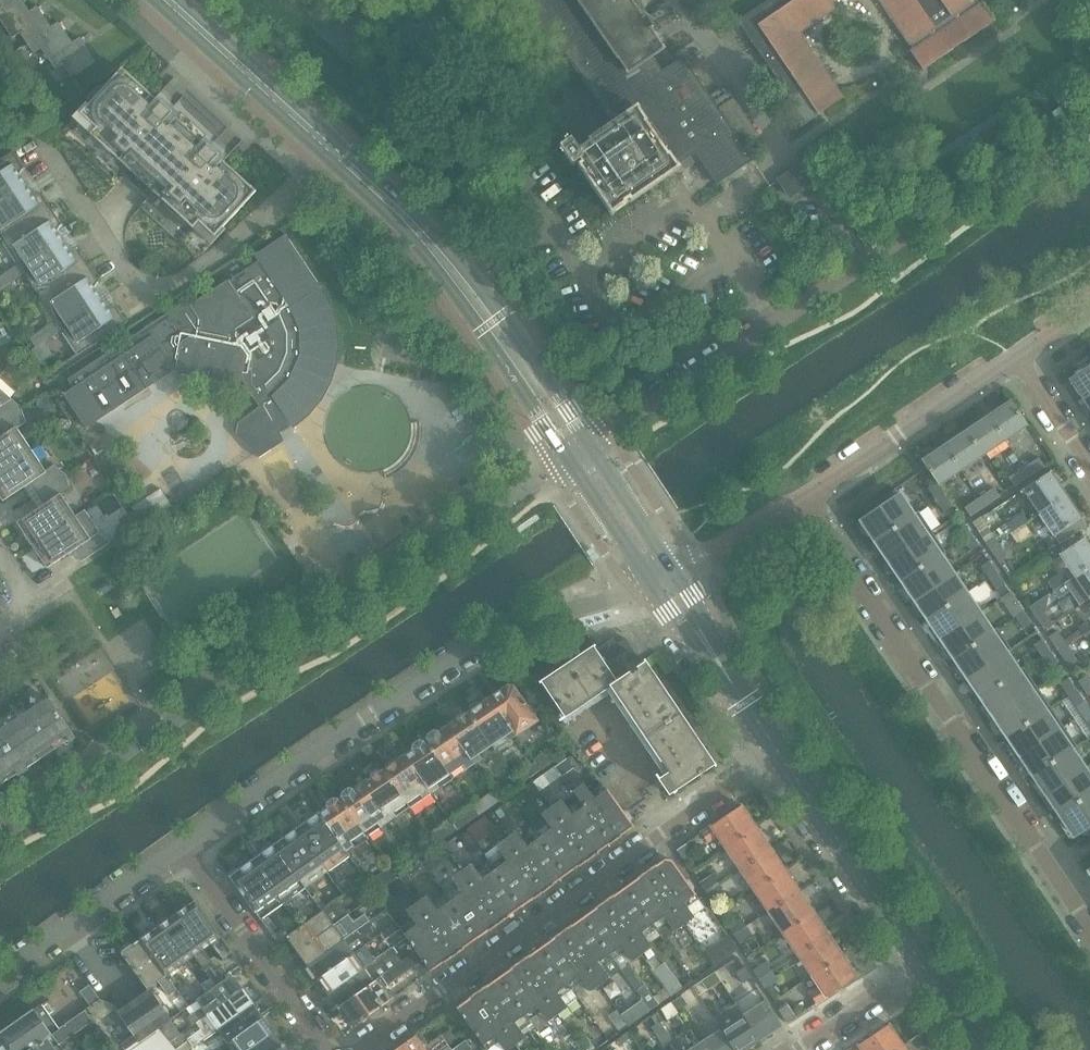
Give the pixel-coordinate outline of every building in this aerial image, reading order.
[(0,2),(0,20),(6,28),(30,12),(22,0),(3,0),(0,2)] [(589,141),(591,144),(579,152),(571,140),(560,147),(572,166),(579,161),(582,165),(579,167),(612,215),(627,205),(625,202),(629,200),(631,202),(657,184),(662,181),(679,169),(676,166),(687,158),(695,153),(717,184),(718,185),(743,167),(753,160),(683,58),(668,68),(662,71),(653,58),(666,49),(658,37),(652,28),(654,27),(646,15),(645,16),(634,0),(519,0),(558,57),(557,58),(558,60),(565,55),(613,125),(589,141)] [(738,21),(790,98),(785,101),(802,126),(845,98),(844,97),(843,97),(800,33),(835,9),(831,3),(835,0),(769,0),(738,21)] [(909,44),(909,45),(911,44),(915,50),(911,52),(923,70),(995,21),(983,3),(979,6),(976,0),(880,0),(909,44)] [(30,12),(6,28),(12,38),(20,33),(27,44),(51,28),(37,7),(30,12)] [(59,22),(51,28),(27,44),(34,54),(42,49),(49,59),(73,43),(59,22)] [(73,43),(49,59),(56,69),(63,64),(71,76),(95,60),(80,38),(73,43)] [(148,109),(157,100),(155,99),(122,69),(90,104),(88,102),(59,133),(117,186),(131,171),(153,192),(140,207),(196,258),(205,252),(226,229),(224,227),(256,192),(223,161),(222,160),(214,170),(209,166),(218,156),(208,146),(198,156),(194,152),(203,143),(201,141),(177,119),(176,118),(167,127),(163,123),(172,113),(161,103),(152,113),(148,109)] [(0,160),(0,202),(26,185),(19,174),(23,169),(24,168),(13,151),(0,160)] [(811,159),(779,180),(790,197),(822,176),(811,159)] [(0,202),(0,238),(2,241),(51,209),(41,193),(40,194),(33,195),(26,185),(0,202)] [(61,225),(62,225),(51,209),(2,241),(18,265),(5,274),(11,282),(24,274),(21,270),(64,241),(57,231),(61,225)] [(255,256),(258,261),(229,281),(228,280),(191,305),(188,300),(135,335),(68,380),(74,389),(65,394),(65,393),(63,394),(87,429),(88,428),(87,427),(113,410),(114,411),(115,410),(113,407),(139,390),(137,388),(144,383),(148,389),(149,388),(148,387),(174,369),(175,371),(176,370),(175,368),(177,367),(182,375),(234,385),(242,380),(254,399),(260,395),(265,402),(263,404),(239,423),(237,435),(259,458),(284,441),(278,429),(289,422),(292,427),(308,414),(321,399),(330,382),(336,363),(338,343),(336,324),(330,305),(321,287),(286,235),(255,256)] [(64,241),(21,270),(24,274),(40,298),(89,265),(78,250),(77,250),(71,252),(64,241)] [(101,298),(94,287),(98,282),(99,281),(89,265),(40,298),(56,322),(43,330),(48,339),(61,331),(58,326),(101,298)] [(0,277),(0,290),(11,282),(5,274),(0,277)] [(101,298),(58,326),(61,331),(78,355),(127,323),(116,306),(115,307),(108,309),(101,298)] [(30,339),(36,347),(48,339),(43,330),(30,339)] [(1085,398),(1083,399),(1084,401),(1089,397),(1089,367),(1073,379),(1085,398)] [(22,408),(11,399),(11,398),(1,404),(0,402),(0,423),(22,408)] [(1011,401),(989,416),(1006,441),(1028,426),(1011,401)] [(32,450),(17,429),(27,422),(26,421),(22,408),(0,423),(0,471),(32,450)] [(989,416),(967,431),(984,455),(1006,441),(989,416)] [(967,431),(945,446),(961,470),(984,455),(967,431)] [(945,446),(922,460),(939,485),(961,470),(945,446)] [(0,471),(0,497),(3,501),(30,484),(37,494),(66,475),(56,466),(55,465),(46,471),(32,450),(0,471)] [(1039,459),(1024,469),(1030,477),(1044,467),(1039,459)] [(1024,469),(1009,479),(1015,487),(1030,477),(1024,469)] [(1051,472),(1024,490),(1039,513),(1067,495),(1051,472)] [(44,505),(17,523),(32,545),(76,517),(62,495),(71,489),(70,488),(66,475),(37,494),(44,505)] [(936,483),(928,489),(936,501),(944,495),(936,483)] [(994,488),(980,498),(985,507),(1000,497),(994,488)] [(160,489),(131,508),(143,526),(172,507),(160,489)] [(894,489),(878,500),(882,507),(863,520),(875,539),(873,541),(874,543),(913,517),(912,515),(894,489)] [(944,495),(936,501),(944,512),(952,507),(944,495)] [(1067,495),(1039,513),(1055,537),(1082,519),(1067,495)] [(980,498),(965,508),(970,516),(985,507),(980,498)] [(913,517),(874,543),(875,544),(878,543),(890,560),(932,532),(918,510),(912,515),(913,517)] [(1023,514),(1007,524),(1012,531),(1028,521),(1023,514)] [(76,517),(32,545),(47,568),(74,551),(81,562),(111,542),(110,542),(92,526),(85,531),(76,517)] [(963,522),(955,528),(963,540),(971,534),(963,522)] [(979,532),(989,547),(997,541),(987,526),(979,532)] [(932,532),(890,560),(902,578),(900,580),(901,581),(939,555),(940,557),(946,553),(932,532)] [(1075,577),(1089,566),(1089,545),(1085,538),(1060,554),(1075,577)] [(997,541),(989,547),(999,562),(1007,556),(997,541)] [(939,555),(901,581),(902,583),(904,582),(916,599),(952,575),(940,557),(939,555)] [(989,561),(981,567),(989,578),(997,573),(989,561)] [(1059,599),(1071,592),(1080,605),(1089,599),(1089,566),(1075,577),(1066,582),(1054,591),(1059,599)] [(997,573),(989,578),(997,590),(1005,585),(997,573)] [(1061,574),(1048,583),(1054,591),(1066,582),(1061,574)] [(952,575),(916,599),(928,617),(926,619),(927,620),(965,594),(952,575)] [(965,594),(927,620),(928,622),(930,621),(942,638),(978,614),(965,594)] [(1015,600),(1007,606),(1015,617),(1023,611),(1015,600)] [(1023,611),(1015,617),(1023,629),(1031,624),(1023,611)] [(1046,613),(1037,619),(1044,630),(1053,623),(1046,613)] [(942,638),(954,656),(952,658),(953,659),(991,633),(990,632),(978,614),(942,638)] [(1076,624),(1084,635),(1089,631),(1089,619),(1088,616),(1076,624)] [(997,627),(990,632),(991,633),(953,659),(954,661),(956,659),(969,678),(1005,653),(1006,655),(1012,650),(997,627)] [(1049,637),(1059,652),(1068,646),(1058,631),(1049,637)] [(668,773),(659,779),(670,795),(673,793),(675,794),(679,791),(678,789),(715,765),(645,660),(641,663),(625,639),(609,649),(606,644),(598,649),(595,645),(540,683),(540,684),(542,683),(565,718),(611,688),(668,773)] [(1034,645),(1042,657),(1050,651),(1042,640),(1034,645)] [(1078,661),(1068,646),(1059,652),(1069,666),(1078,661)] [(1050,651),(1042,657),(1050,669),(1058,663),(1050,651)] [(1005,653),(969,678),(981,696),(979,697),(980,699),(1018,673),(1017,671),(1006,655),(1005,653)] [(1018,673),(980,699),(981,700),(983,699),(995,717),(1038,688),(1024,667),(1017,671),(1018,673)] [(1079,681),(1089,695),(1089,679),(1087,675),(1079,681)] [(1068,678),(1060,684),(1068,696),(1076,690),(1068,678)] [(536,718),(536,712),(532,706),(527,705),(514,686),(507,685),(489,698),(517,736),(539,721),(536,718)] [(1005,736),(1006,738),(1051,707),(1038,688),(995,717),(1007,735),(1005,736)] [(1076,690),(1068,696),(1076,707),(1084,702),(1076,690)] [(471,711),(468,712),(495,750),(515,736),(516,736),(517,736),(489,698),(481,703),(477,703),(472,707),(471,711)] [(75,736),(51,700),(0,733),(0,736),(23,771),(42,758),(39,753),(51,745),(54,750),(75,736)] [(1051,707),(1006,738),(1007,739),(1009,738),(1021,756),(1064,727),(1051,707)] [(456,721),(447,727),(474,764),(495,750),(468,712),(466,713),(462,713),(457,717),(456,721)] [(428,739),(425,741),(452,779),(474,764),(447,727),(438,732),(438,731),(434,731),(428,735),(427,738),(428,739)] [(1034,774),(1031,775),(1032,777),(1071,751),(1072,752),(1078,748),(1064,727),(1021,756),(1034,774)] [(0,779),(3,784),(23,771),(0,736),(0,779)] [(414,745),(412,748),(413,749),(404,755),(431,793),(452,779),(425,741),(424,742),(423,741),(419,741),(414,745)] [(1071,751),(1032,777),(1033,778),(1036,777),(1048,795),(1084,770),(1072,752),(1071,751)] [(542,753),(533,759),(535,762),(541,770),(554,761),(542,753)] [(385,768),(383,770),(410,807),(431,793),(404,755),(396,761),(392,761),(386,764),(385,768)] [(535,762),(515,776),(520,785),(541,770),(535,762)] [(370,778),(361,784),(388,822),(410,807),(383,770),(381,771),(377,771),(371,774),(370,778)] [(1058,814),(1059,816),(1089,795),(1089,779),(1084,770),(1048,795),(1060,813),(1058,814)] [(342,797),(340,799),(367,836),(388,822),(361,784),(353,790),(352,789),(348,789),(343,792),(342,796),(342,797)] [(584,784),(573,791),(584,807),(584,806),(611,844),(621,837),(620,836),(634,827),(631,822),(632,818),(627,811),(623,811),(607,790),(595,799),(584,784)] [(493,791),(500,799),(506,795),(500,786),(493,791)] [(493,791),(472,805),(479,816),(500,801),(499,800),(500,799),(493,791)] [(1059,816),(1060,817),(1062,816),(1075,835),(1089,825),(1089,795),(1059,816)] [(327,806),(328,807),(319,813),(345,851),(346,850),(367,836),(340,799),(338,800),(338,799),(334,799),(328,802),(327,806)] [(562,800),(551,807),(589,860),(599,853),(598,852),(610,844),(611,844),(584,806),(584,807),(572,815),(562,800)] [(472,805),(451,821),(458,831),(479,816),(472,805)] [(742,806),(701,833),(708,843),(718,836),(726,848),(756,827),(742,806)] [(548,824),(536,833),(566,875),(579,866),(579,867),(589,860),(551,807),(541,814),(548,824)] [(306,822),(297,829),(328,872),(350,856),(346,850),(345,851),(319,813),(317,814),(317,813),(312,813),(306,817),(306,821),(306,822)] [(472,836),(492,822),(487,815),(471,826),(466,830),(472,838),(473,838),(472,836)] [(451,821),(430,837),(436,846),(457,831),(458,831),(451,821)] [(726,848),(740,869),(770,848),(756,827),(726,848)] [(284,833),(284,837),(284,838),(275,844),(305,888),(328,872),(297,829),(295,830),(294,829),(290,828),(284,833)] [(566,875),(536,833),(523,842),(516,832),(506,839),(544,892),(554,885),(553,884),(566,875)] [(496,846),(502,854),(490,862),(521,907),(534,898),(534,899),(544,892),(506,839),(496,846)] [(259,850),(261,854),(253,860),(283,904),(300,927),(305,923),(289,900),(305,888),(275,844),(273,845),(271,842),(259,850)] [(419,844),(409,851),(416,860),(426,853),(419,844)] [(686,844),(677,850),(686,862),(694,857),(686,844)] [(405,845),(400,849),(410,864),(416,860),(409,851),(405,845)] [(443,847),(422,862),(428,870),(448,854),(443,847)] [(740,869),(754,890),(785,870),(770,848),(740,869)] [(240,869),(230,876),(261,919),(283,904),(253,860),(251,861),(250,861),(246,860),(240,864),(239,868),(240,869)] [(647,872),(685,924),(695,917),(684,902),(696,894),(693,891),(694,887),(690,880),(686,880),(672,861),(665,860),(657,866),(656,865),(647,872)] [(405,886),(426,871),(420,862),(398,878),(404,886),(405,886)] [(490,862),(477,871),(472,864),(461,871),(499,924),(509,917),(508,916),(521,907),(490,862)] [(389,884),(397,879),(390,868),(368,883),(376,894),(390,884),(389,884)] [(785,870),(754,890),(769,912),(799,891),(785,870)] [(458,888),(446,897),(476,939),(489,930),(489,931),(499,924),(461,871),(451,878),(458,888)] [(638,879),(626,888),(653,925),(664,917),(675,932),(685,924),(647,872),(637,878),(638,879)] [(713,875),(700,884),(706,892),(719,884),(713,875)] [(397,879),(389,884),(390,884),(401,900),(411,893),(405,886),(404,886),(398,878),(397,879)] [(354,890),(347,880),(337,888),(344,897),(354,890)] [(719,884),(706,892),(712,901),(725,893),(719,884)] [(614,895),(605,902),(643,955),(652,948),(642,933),(653,925),(626,888),(614,896),(614,895)] [(769,912),(783,933),(814,912),(799,891),(769,912)] [(463,948),(476,939),(446,897),(434,905),(427,896),(416,903),(454,956),(464,949),(463,948)] [(300,927),(287,936),(298,951),(349,915),(338,900),(305,923),(300,927)] [(177,913),(176,914),(203,950),(212,943),(222,958),(231,952),(195,901),(186,907),(186,906),(182,905),(177,909),(177,913)] [(596,909),(584,918),(611,955),(622,947),(632,962),(643,955),(605,902),(595,908),(596,909)] [(406,910),(413,919),(400,929),(416,951),(423,960),(431,971),(444,962),(445,963),(454,956),(416,903),(406,910)] [(783,933),(798,954),(828,934),(814,912),(783,933)] [(157,923),(159,926),(185,963),(195,956),(205,970),(206,970),(217,985),(218,986),(225,981),(210,960),(203,950),(176,914),(169,919),(166,916),(157,923)] [(349,915),(298,951),(308,965),(370,921),(364,914),(353,922),(349,915)] [(729,925),(735,935),(747,927),(741,917),(729,925)] [(269,918),(263,922),(271,932),(276,928),(269,918)] [(572,925),(562,932),(600,985),(610,978),(599,963),(611,955),(584,918),(572,926),(572,925)] [(375,929),(370,921),(308,965),(318,979),(365,946),(360,939),(375,929)] [(141,938),(141,939),(140,940),(172,983),(182,975),(187,983),(195,977),(185,963),(159,926),(151,932),(150,932),(146,930),(141,934),(141,938)] [(753,937),(747,927),(735,935),(741,945),(753,937)] [(282,930),(273,936),(278,943),(286,937),(282,930)] [(553,939),(554,939),(542,948),(569,985),(579,977),(590,992),(600,985),(562,932),(553,939)] [(828,934),(798,954),(812,976),(842,955),(828,934)] [(170,995),(174,1000),(172,1001),(180,1013),(189,1007),(172,983),(140,940),(133,945),(132,944),(128,943),(123,947),(123,951),(123,952),(122,953),(148,989),(158,981),(169,996),(170,995)] [(365,946),(318,979),(328,994),(379,958),(393,948),(387,940),(369,952),(365,946)] [(731,941),(709,957),(715,965),(737,950),(731,941)] [(379,958),(328,994),(338,1008),(402,962),(393,948),(379,958)] [(557,993),(569,985),(542,948),(530,956),(530,955),(520,962),(558,1015),(568,1008),(557,993)] [(402,962),(338,1008),(352,1027),(391,1000),(383,990),(423,960),(416,951),(402,962)] [(215,957),(210,960),(225,981),(233,976),(243,969),(232,954),(222,962),(215,957)] [(655,971),(662,966),(654,955),(647,960),(654,971),(655,971)] [(820,987),(810,994),(816,1004),(857,976),(842,955),(812,976),(820,987)] [(753,970),(758,979),(771,970),(766,961),(753,970)] [(512,969),(500,978),(526,1015),(537,1007),(548,1022),(558,1015),(520,962),(511,969),(512,969)] [(744,967),(735,973),(742,983),(751,978),(744,967)] [(778,981),(771,970),(758,979),(765,989),(778,981)] [(202,1008),(187,1018),(193,1026),(197,1023),(243,990),(233,976),(225,981),(218,986),(217,985),(196,1000),(202,1008)] [(515,1023),(526,1015),(500,978),(488,986),(488,985),(478,992),(516,1045),(526,1038),(515,1023)] [(88,984),(78,991),(90,1008),(100,1001),(88,984)] [(657,1005),(646,987),(638,992),(643,1000),(651,1011),(657,1005)] [(172,1019),(151,989),(119,1012),(115,1006),(101,1000),(100,1001),(90,1008),(85,1011),(93,1021),(108,1040),(114,1047),(117,1049),(127,1049),(157,1029),(170,1020),(172,1019)] [(666,989),(658,994),(663,1001),(671,996),(666,989)] [(197,1023),(201,1029),(187,1039),(188,1041),(193,1047),(203,1040),(253,1004),(243,990),(197,1023)] [(469,999),(457,1008),(484,1045),(495,1037),(504,1049),(509,1049),(516,1045),(478,992),(469,999)] [(643,1000),(632,1008),(640,1019),(651,1011),(643,1000)] [(765,1001),(743,1015),(760,1041),(782,1027),(765,1001)] [(60,1029),(42,1004),(0,1034),(0,1049),(30,1049),(60,1029)] [(263,1018),(253,1004),(203,1040),(208,1047),(223,1037),(227,1043),(263,1018)] [(788,1005),(779,1011),(788,1023),(796,1018),(788,1005)] [(617,1010),(608,1016),(618,1031),(627,1025),(617,1010)] [(30,1049),(56,1049),(55,1048),(93,1021),(85,1011),(60,1029),(30,1049)] [(652,1028),(658,1037),(667,1032),(655,1014),(640,1024),(645,1033),(652,1028)] [(721,1029),(735,1049),(745,1049),(760,1041),(743,1015),(721,1029)] [(232,1049),(248,1049),(273,1032),(263,1018),(227,1043),(232,1049)] [(170,1020),(157,1029),(169,1043),(181,1035),(170,1020)] [(568,1028),(570,1031),(583,1049),(591,1049),(595,1048),(577,1022),(568,1028)] [(904,1046),(889,1025),(851,1049),(898,1049),(904,1046)] [(169,1043),(157,1029),(127,1049),(174,1049),(169,1043)] [(699,1043),(704,1049),(735,1049),(721,1029),(699,1043)] [(395,1049),(439,1049),(448,1044),(456,1039),(450,1030),(424,1047),(416,1035),(395,1049)] [(273,1032),(248,1049),(278,1049),(283,1047),(273,1032)] [(667,1032),(658,1037),(665,1047),(673,1042),(667,1032)] [(114,1047),(108,1040),(95,1049),(111,1049),(114,1047)] [(472,1049),(466,1040),(452,1049),(472,1049)] [(176,1049),(189,1049),(193,1047),(188,1041),(176,1049)]
